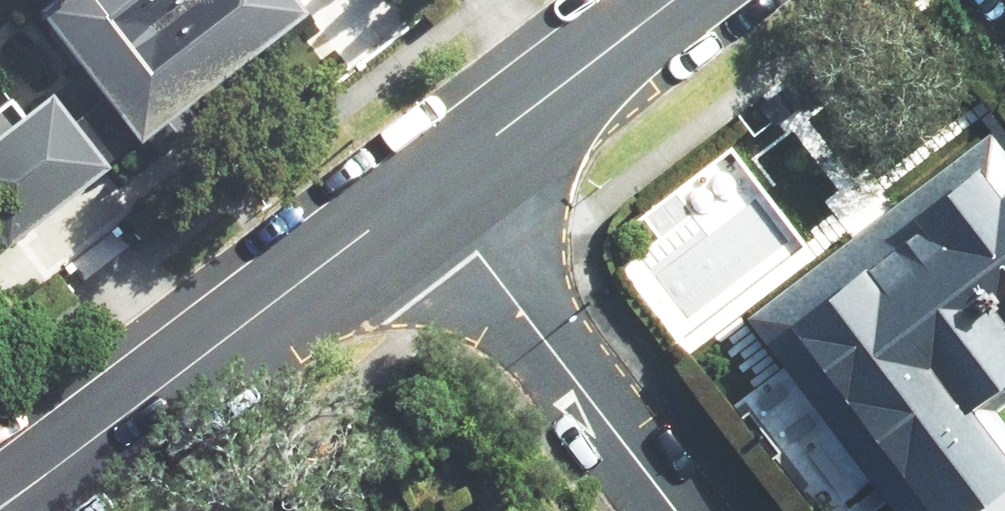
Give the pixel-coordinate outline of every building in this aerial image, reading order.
[(20,17),(124,151),(298,15),(290,5),(296,0),(42,0),(20,17)] [(43,103),(0,135),(0,248),(97,175),(43,103)] [(840,455),(807,480),(831,510),(1004,510),(1004,440),(990,421),(1004,409),(1004,171),(979,138),(738,322),(840,455)]
